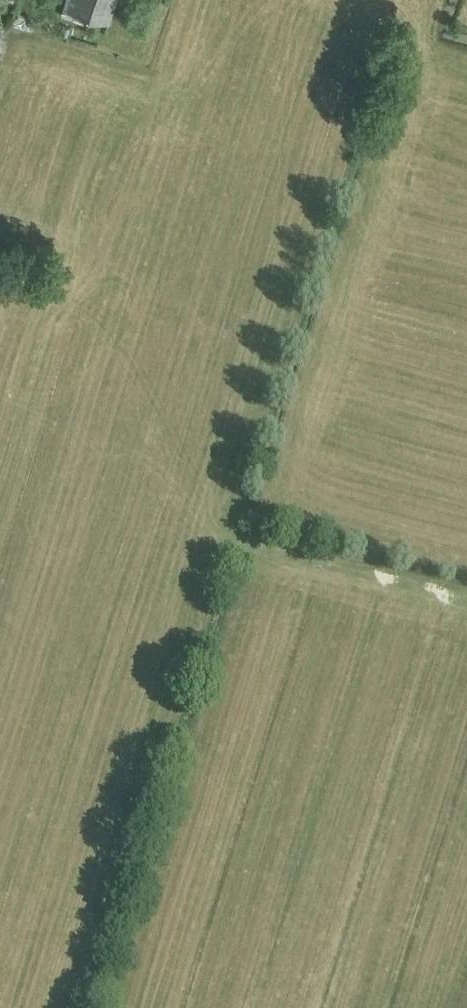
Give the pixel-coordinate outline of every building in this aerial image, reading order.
[(15,0),(0,0),(0,7),(11,10),(15,0)] [(115,0),(70,0),(67,10),(108,23),(115,0)]
